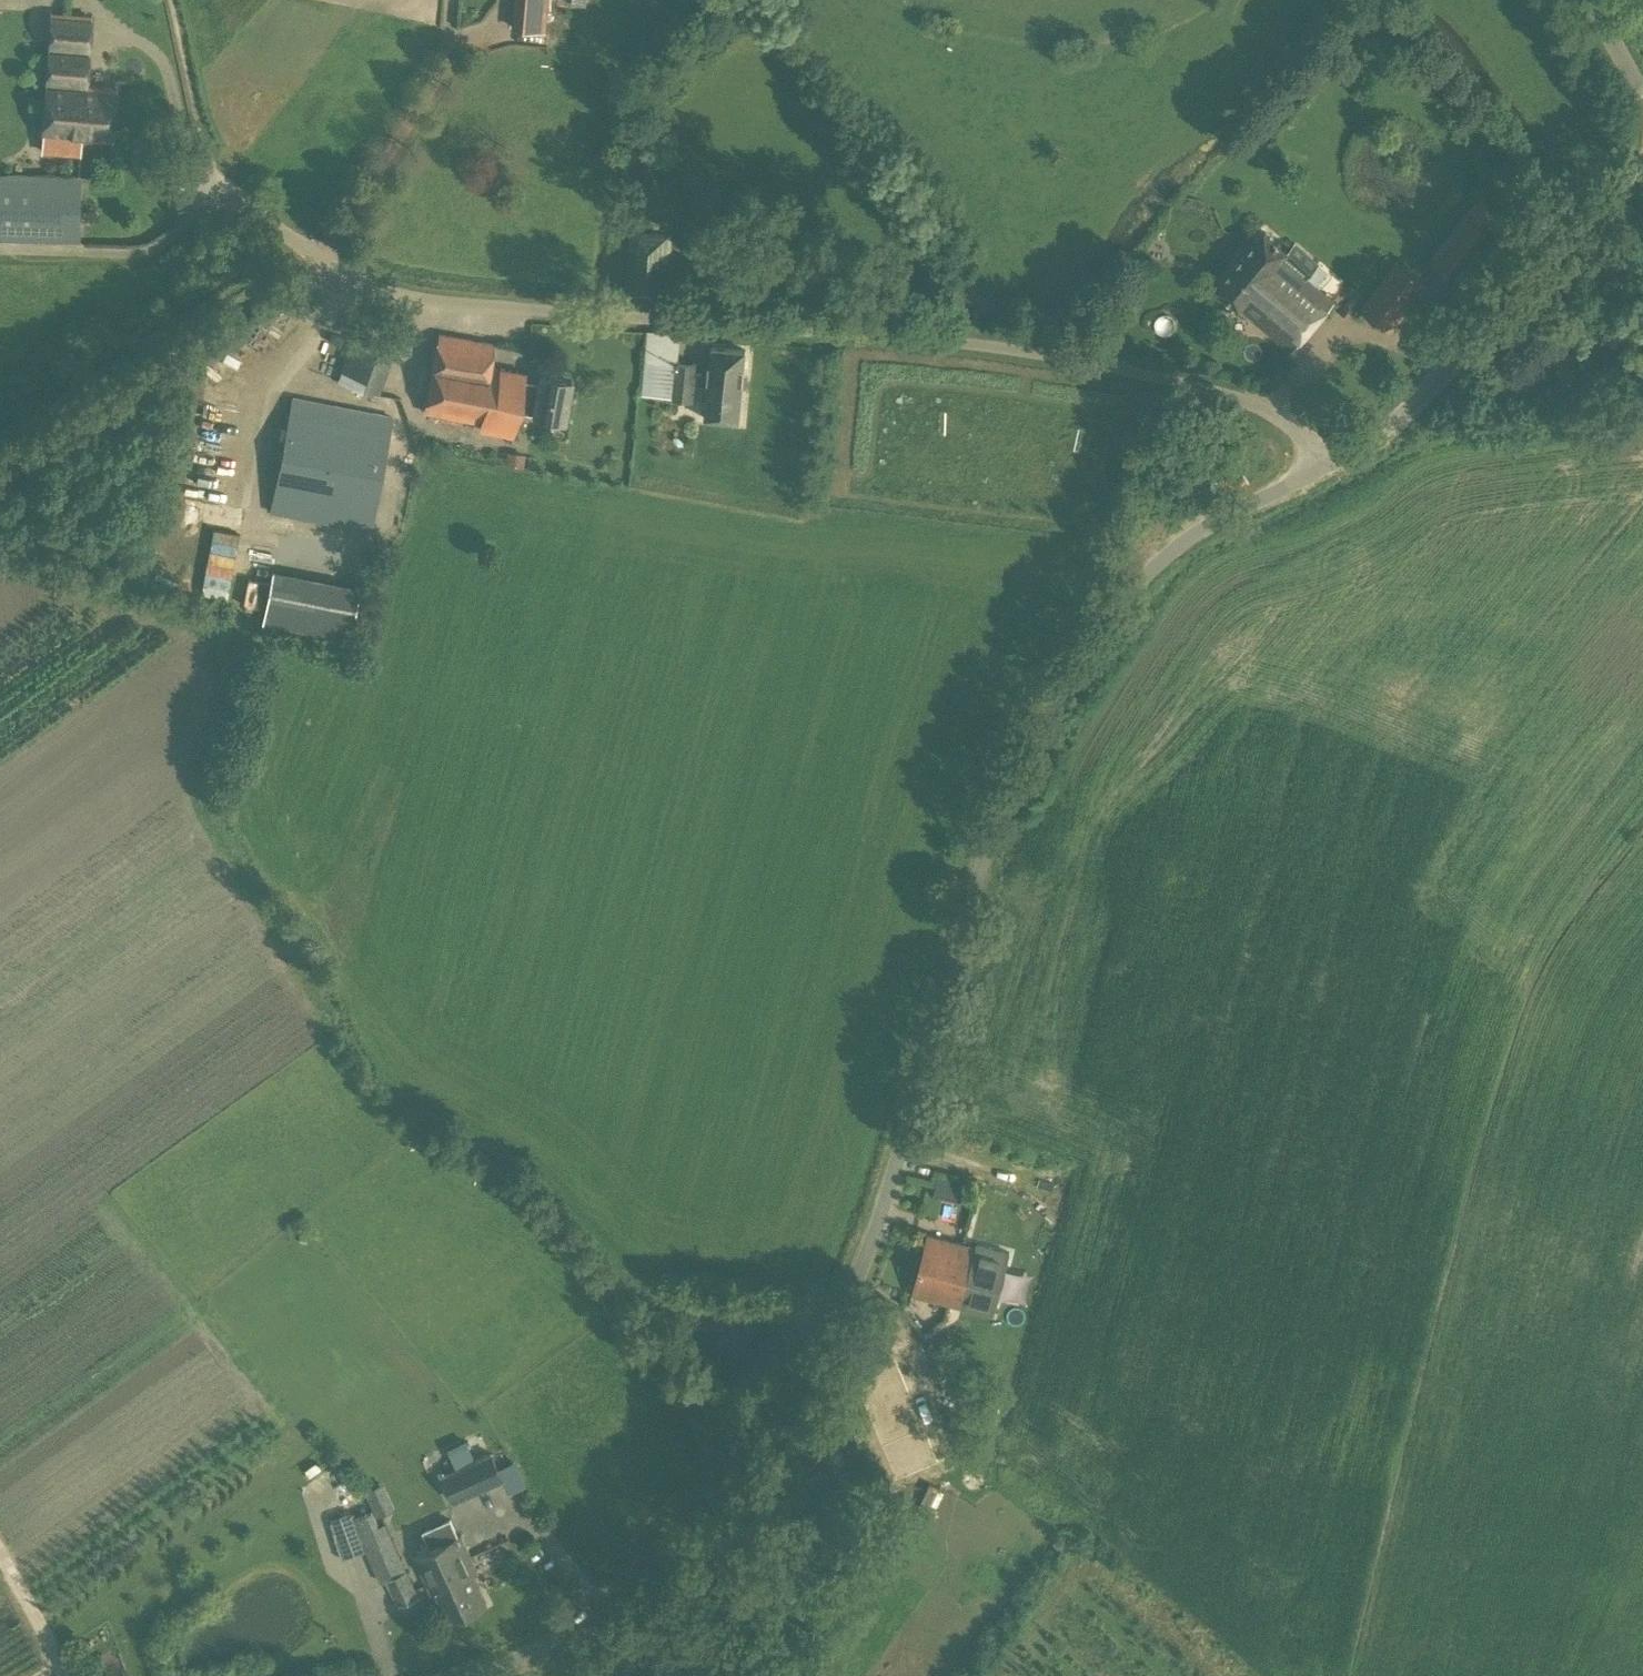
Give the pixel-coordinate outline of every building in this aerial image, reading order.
[(547,0),(519,0),(517,28),(545,30),(547,0)] [(65,41),(67,14),(51,13),(42,136),(43,136),(42,151),(79,154),(80,138),(82,113),(76,112),(77,90),(65,89),(68,50),(68,49),(68,45),(65,41)] [(80,138),(81,138),(112,141),(115,89),(85,86),(90,16),(67,14),(65,41),(68,45),(68,49),(68,50),(65,89),(77,90),(76,112),(82,113),(80,138)] [(80,176),(0,174),(0,239),(78,242),(80,176)] [(1459,282),(1496,235),(1465,211),(1428,258),(1459,282)] [(1275,312),(1303,336),(1333,301),(1306,278),(1319,262),(1295,241),(1287,250),(1264,230),(1232,267),(1260,292),(1264,287),(1283,303),(1275,312)] [(670,291),(670,264),(671,233),(630,231),(626,291),(670,291)] [(1389,331),(1426,284),(1395,262),(1359,309),(1389,331)] [(1290,351),(1303,336),(1275,312),(1283,303),(1264,287),(1260,292),(1232,267),(1215,287),(1238,307),(1239,307),(1290,351)] [(709,373),(696,372),(697,362),(678,361),(680,332),(648,330),(642,394),(673,396),(673,398),(693,400),(694,384),(708,385),(705,417),(738,420),(744,350),(712,347),(709,373)] [(537,383),(522,380),(524,372),(491,366),(494,343),(437,332),(424,400),(423,409),(482,422),(481,427),(510,434),(515,413),(534,416),(535,414),(563,419),(570,380),(539,374),(537,383)] [(377,392),(391,350),(352,337),(338,379),(338,380),(377,392)] [(369,531),(392,416),(292,397),(270,512),(369,531)] [(271,626),(358,642),(369,584),(281,568),(271,626)] [(244,576),(240,602),(274,607),(278,581),(244,576)] [(930,1198),(955,1199),(956,1179),(932,1177),(930,1198)] [(975,1247),(927,1235),(911,1294),(991,1315),(1008,1253),(975,1244),(975,1247)] [(453,1501),(505,1478),(493,1451),(441,1474),(453,1501)] [(373,1487),(379,1514),(398,1510),(392,1482),(373,1487)] [(386,1580),(398,1606),(418,1596),(385,1522),(380,1524),(374,1509),(352,1519),(359,1533),(380,1582),(386,1580)] [(458,1569),(473,1562),(461,1536),(414,1557),(428,1587),(460,1574),(458,1569)] [(460,1574),(428,1587),(431,1595),(435,1593),(447,1620),(487,1604),(473,1574),(477,1572),(473,1562),(458,1569),(460,1574)]
